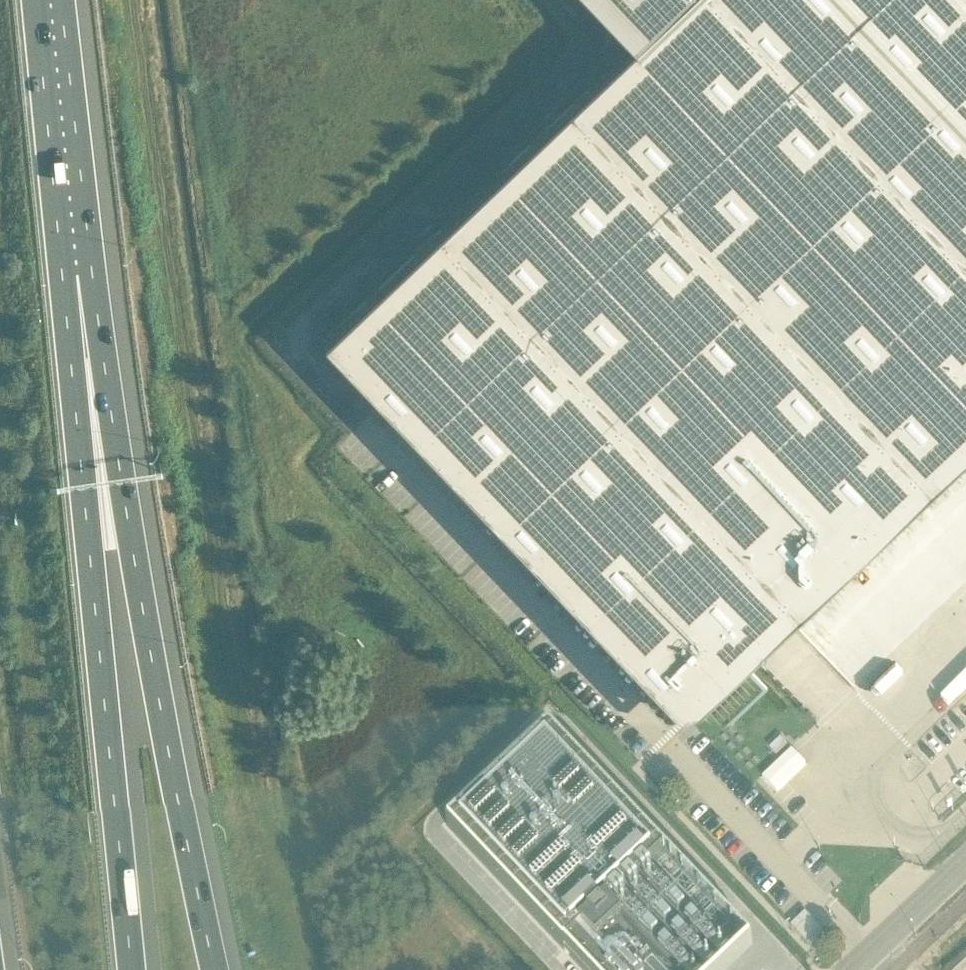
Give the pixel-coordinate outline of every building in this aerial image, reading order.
[(641,39),(331,334),(391,397),(690,712),(750,655),(765,640),(965,449),(965,0),(603,0),(641,39)] [(449,828),(565,949),(585,969),(725,969),(751,946),(550,733),(449,828)]
